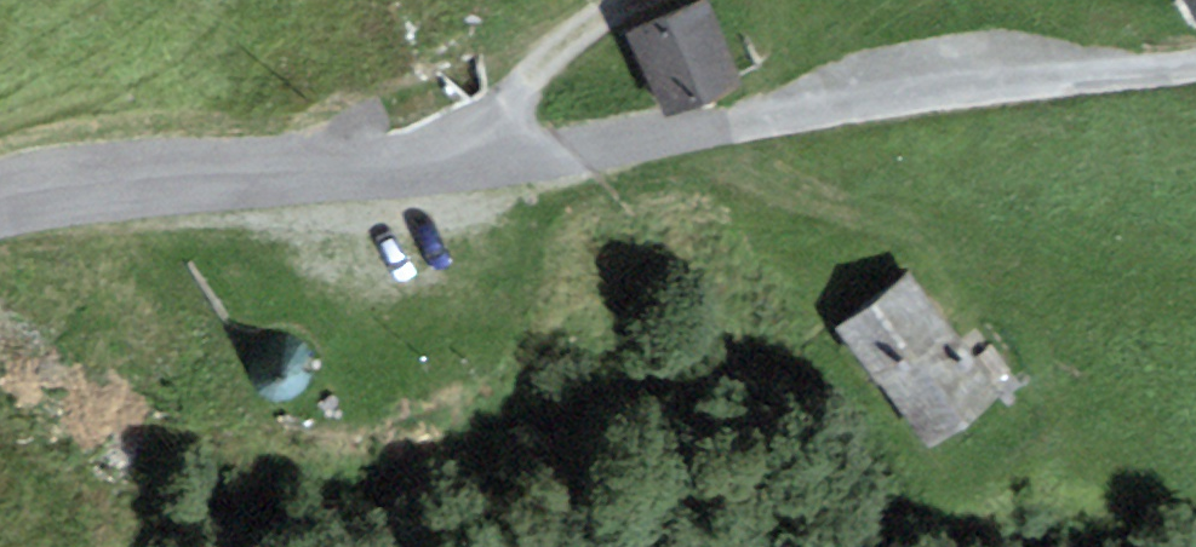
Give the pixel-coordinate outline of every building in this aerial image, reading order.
[(705,0),(696,0),(624,31),(657,106),(737,71),(705,0)] [(1195,17),(1195,0),(1186,0),(1195,17)] [(911,268),(840,321),(931,439),(1002,385),(911,268)]
